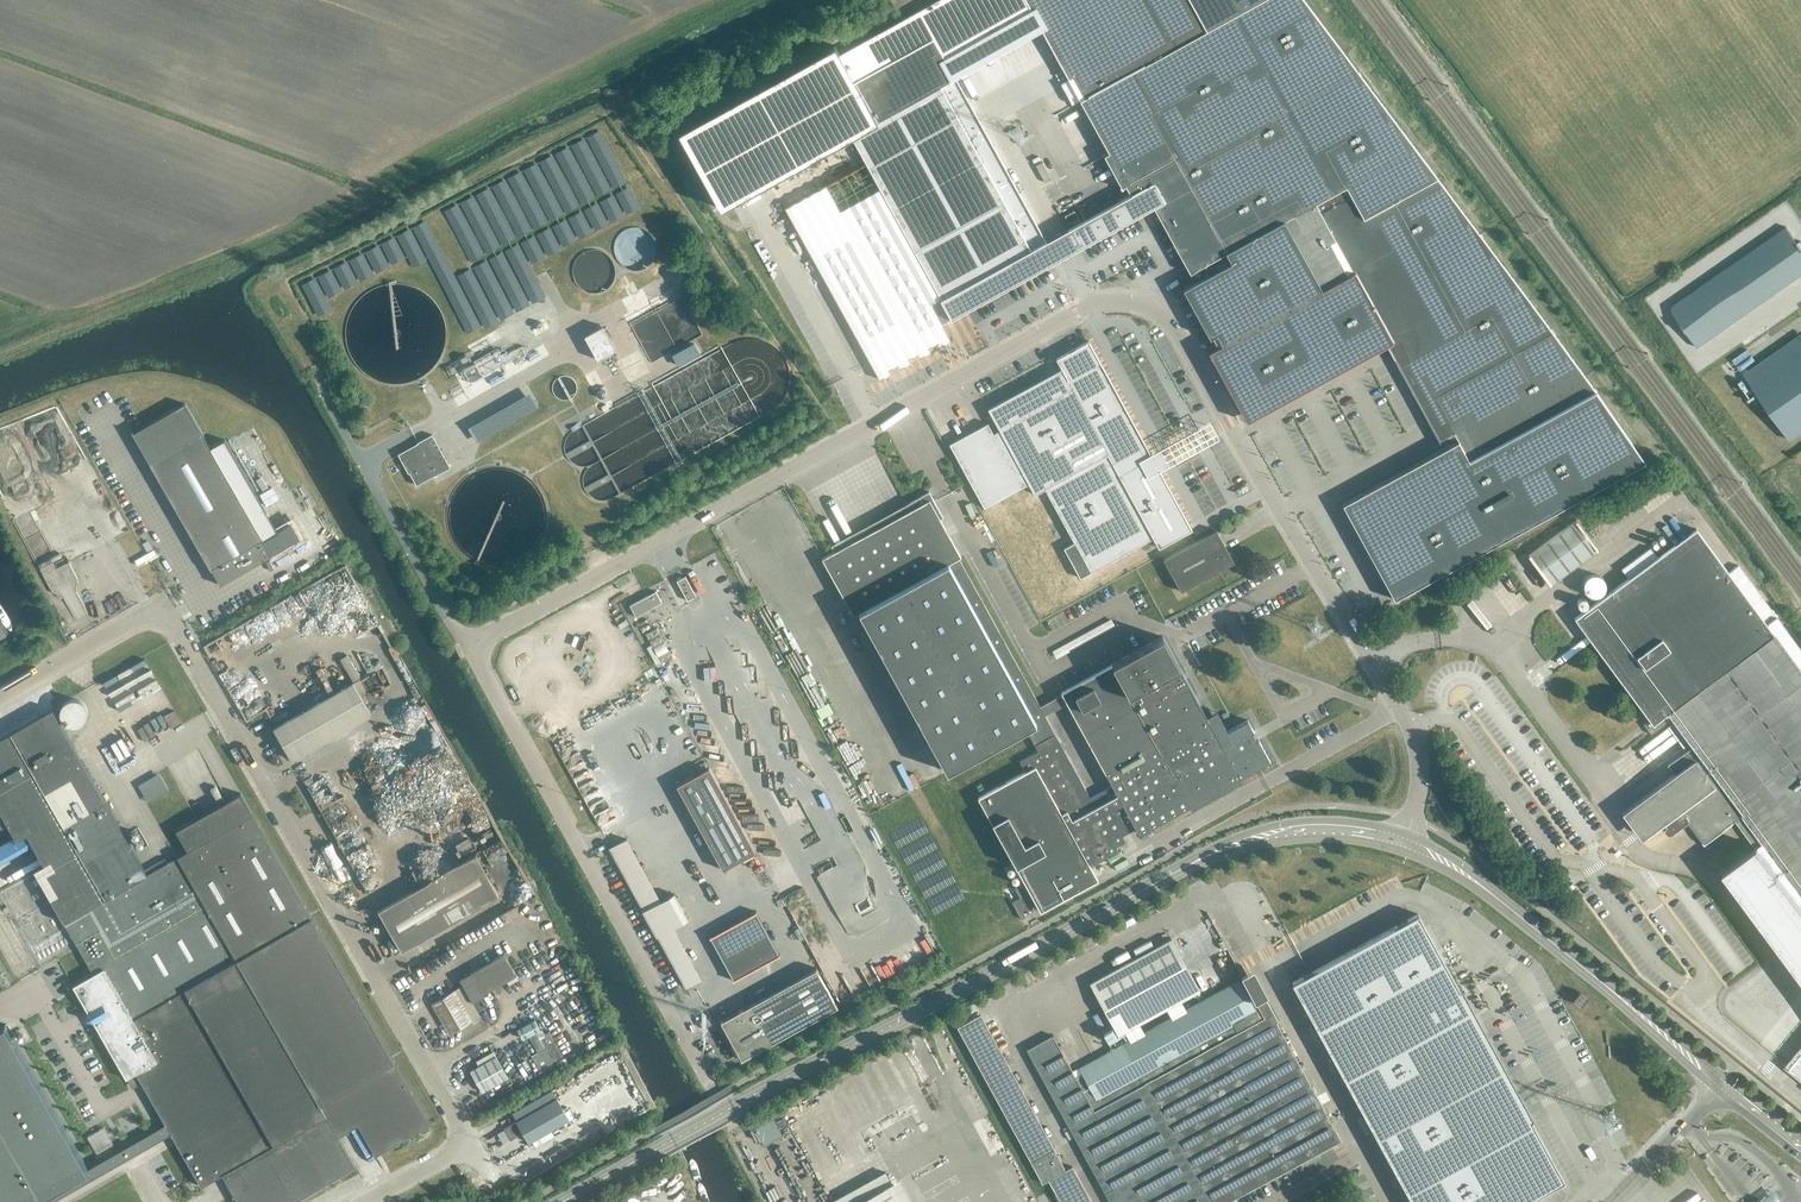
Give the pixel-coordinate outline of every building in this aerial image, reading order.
[(678,132),(721,209),(851,136),(943,301),(1047,243),(948,65),(1034,17),(1025,0),(936,0),(840,54),(835,45),(678,132)] [(1034,17),(1069,79),(1073,77),(1084,98),(1080,100),(1109,152),(1104,155),(1122,187),(1126,185),(1131,195),(1083,221),(1084,222),(1092,237),(1158,200),(1169,219),(1212,296),(1209,307),(1213,315),(1208,330),(1244,395),(1245,397),(1246,398),(1247,400),(1249,401),(1251,402),(1252,403),(1254,404),(1255,404),(1256,404),(1257,405),(1259,405),(1260,405),(1261,405),(1262,405),(1263,405),(1265,405),(1266,404),(1267,404),(1268,404),(1269,404),(1269,403),(1270,403),(1271,403),(1271,402),(1272,402),(1325,373),(1385,340),(1441,441),(1455,433),(1458,440),(1444,448),(1343,503),(1395,598),(1416,586),(1645,461),(1598,389),(1304,0),(1025,0),(1034,17)] [(1042,162),(1035,166),(1045,182),(1051,178),(1042,162)] [(1045,190),(1054,205),(1064,199),(1055,184),(1045,190)] [(826,185),(785,208),(832,294),(879,379),(890,373),(888,369),(897,364),(899,368),(910,362),(908,358),(917,353),(919,357),(930,351),(928,347),(937,342),(939,346),(950,340),(941,324),(951,318),(942,302),(915,253),(880,188),(839,210),(826,185)] [(1063,216),(1067,224),(1077,219),(1073,211),(1063,216)] [(1669,307),(1697,347),(1800,274),(1800,242),(1800,241),(1797,243),(1786,226),(1669,307)] [(615,350),(605,332),(602,326),(584,336),(597,360),(615,350)] [(949,444),(984,507),(1028,483),(1034,494),(1045,488),(1074,542),(1064,548),(1079,577),(1153,537),(1159,547),(1192,529),(1089,340),(1056,359),(1061,368),(988,409),(999,430),(993,433),(987,423),(949,444)] [(1749,381),(1789,439),(1800,431),(1800,345),(1749,381)] [(470,383),(482,376),(475,363),(463,370),(470,383)] [(211,448),(185,403),(133,433),(220,585),(272,555),(263,539),(277,530),(225,439),(211,448)] [(499,422),(509,418),(506,409),(496,413),(499,422)] [(435,476),(450,468),(446,459),(445,460),(432,436),(433,436),(432,435),(417,443),(417,444),(418,445),(399,455),(400,456),(417,485),(419,484),(418,483),(434,474),(435,476)] [(912,508),(822,558),(854,614),(860,611),(894,672),(948,771),(1027,728),(1036,744),(1055,733),(1040,706),(1007,646),(957,556),(960,554),(945,528),(940,519),(944,517),(929,491),(910,502),(909,502),(912,508)] [(1525,558),(1548,587),(1595,550),(1573,521),(1525,558)] [(1181,590),(1234,561),(1217,529),(1163,558),(1181,590)] [(1573,620),(1649,719),(1643,724),(1651,734),(1671,718),(1692,746),(1700,757),(1695,761),(1693,759),(1674,774),(1620,813),(1640,839),(1656,827),(1665,839),(1687,822),(1703,844),(1735,820),(1755,848),(1723,871),(1800,976),(1800,653),(1735,564),(1725,572),(1692,529),(1655,558),(1647,548),(1619,570),(1626,579),(1573,620)] [(141,544),(146,552),(152,549),(147,541),(141,544)] [(135,568),(156,556),(153,551),(133,564),(135,568)] [(56,554),(47,558),(79,630),(100,620),(72,557),(60,562),(56,554)] [(1593,574),(1590,575),(1587,576),(1584,579),(1582,583),(1582,587),(1583,590),(1585,593),(1588,595),(1591,596),(1595,596),(1599,595),(1602,593),(1603,590),(1604,587),(1604,583),(1602,579),(1600,576),(1596,575),(1593,574)] [(675,581),(686,601),(695,596),(684,576),(675,581)] [(629,606),(635,617),(660,603),(655,592),(629,606)] [(1580,599),(1577,600),(1576,603),(1575,605),(1577,608),(1579,610),(1582,610),(1583,609),(1584,609),(1586,606),(1586,603),(1585,601),(1582,599),(1580,599)] [(645,634),(648,639),(659,633),(656,628),(645,634)] [(648,641),(660,663),(671,657),(659,635),(648,641)] [(1026,771),(979,797),(1025,881),(1015,887),(1021,897),(1013,901),(1022,918),(1039,908),(1041,910),(1098,878),(1091,865),(1119,850),(1117,846),(1126,841),(1123,836),(1136,829),(1139,833),(1270,761),(1271,760),(1248,720),(1228,731),(1217,711),(1207,717),(1163,637),(1061,693),(1062,694),(1040,706),(1055,733),(1036,744),(1039,751),(1020,761),(1026,771)] [(1059,646),(1062,651),(1069,647),(1066,641),(1059,646)] [(150,655),(107,676),(119,702),(163,681),(150,655)] [(147,691),(155,706),(175,695),(166,680),(147,691)] [(274,728),(292,759),(371,715),(353,684),(274,728)] [(70,721),(89,716),(84,696),(65,701),(70,721)] [(178,704),(168,710),(176,723),(185,717),(178,704)] [(0,739),(0,810),(15,837),(17,840),(19,839),(21,837),(27,834),(34,846),(45,864),(34,870),(64,922),(93,973),(73,985),(88,1011),(85,1019),(93,1021),(126,1078),(136,1072),(149,1094),(160,1113),(165,1123),(167,1126),(171,1132),(201,1186),(222,1174),(238,1201),(293,1201),(304,1196),(355,1166),(338,1135),(348,1129),(358,1124),(376,1155),(430,1124),(385,1046),(341,969),(297,891),(252,814),(240,793),(228,800),(197,818),(176,830),(188,851),(178,856),(147,874),(100,792),(52,709),(0,739)] [(1667,764),(1674,774),(1693,759),(1695,761),(1700,757),(1692,746),(1667,764)] [(724,869),(756,852),(710,767),(677,785),(724,869)] [(148,801),(168,789),(158,772),(138,784),(148,801)] [(307,787),(314,783),(311,777),(304,781),(307,787)] [(780,834),(773,836),(774,845),(766,846),(767,855),(783,852),(780,834)] [(499,895),(475,854),(378,910),(402,951),(499,895)] [(642,910),(656,936),(657,935),(672,927),(688,918),(674,893),(660,901),(643,910),(642,911),(642,910)] [(756,911),(709,937),(710,938),(733,979),(732,979),(733,980),(780,955),(779,953),(779,954),(756,913),(757,912),(756,911)] [(1292,983),(1412,1201),(1524,1201),(1564,1180),(1531,1120),(1521,1101),(1489,1119),(1438,1025),(1470,1008),(1463,997),(1460,990),(1418,914),(1292,983)] [(1089,983),(1118,1035),(1199,991),(1170,939),(1089,983)] [(432,957),(439,953),(436,947),(429,951),(432,957)] [(482,994),(515,975),(503,953),(470,972),(482,994)] [(831,974),(845,967),(838,955),(825,962),(831,974)] [(719,1021),(741,1060),(838,1007),(835,1002),(834,1002),(818,973),(819,973),(816,968),(750,1004),(753,1008),(745,1012),(743,1009),(723,1020),(722,1019),(719,1021)] [(855,974),(861,987),(872,981),(865,969),(855,974)] [(1340,1140),(1275,1022),(1277,1021),(1254,979),(1245,984),(1246,986),(1243,988),(1255,1010),(1139,1074),(1144,1082),(1209,1201),(1228,1201),(1340,1140)] [(1051,1035),(1025,1049),(1109,1201),(1209,1201),(1144,1082),(1139,1074),(1255,1010),(1243,988),(1239,980),(1079,1067),(1083,1075),(1075,1079),(1071,1071),(1051,1035)] [(449,1034),(481,1016),(463,985),(431,1002),(449,1034)] [(1489,1119),(1521,1101),(1470,1008),(1438,1025),(1489,1119)] [(980,1014),(957,1026),(1042,1183),(1049,1180),(1061,1201),(1092,1201),(1072,1166),(1064,1170),(980,1014)] [(700,1022),(703,1028),(713,1023),(710,1016),(700,1022)] [(539,1030),(533,1019),(516,1029),(522,1040),(527,1037),(537,1053),(530,1056),(538,1070),(562,1056),(548,1032),(544,1034),(541,1029),(539,1030)] [(0,1026),(0,1195),(4,1201),(49,1201),(171,1132),(167,1126),(165,1123),(86,1169),(3,1024),(0,1026)] [(483,1092),(508,1077),(496,1056),(470,1070),(483,1092)] [(604,1068),(609,1074),(624,1065),(619,1058),(604,1068)] [(616,1081),(607,1088),(612,1095),(621,1088),(616,1081)] [(529,1142),(569,1119),(557,1098),(504,1128),(509,1136),(514,1138),(523,1132),(529,1142)] [(892,1184),(859,1201),(902,1201),(892,1184)] [(1764,1201),(1779,1201),(1783,1199),(1777,1190),(1763,1200),(1764,1201)]
